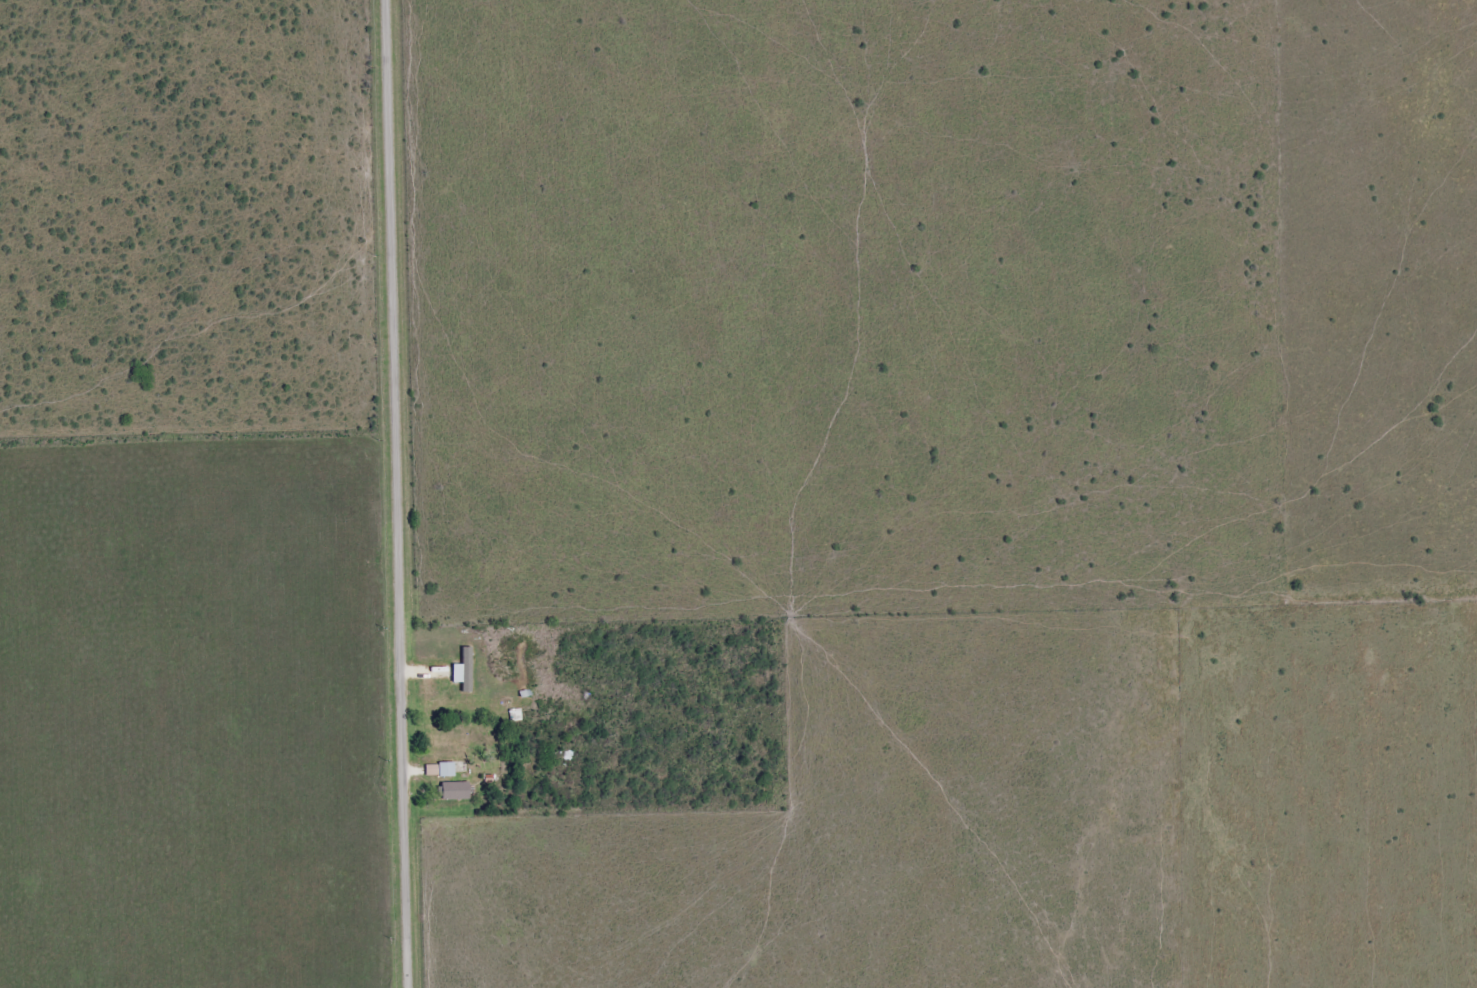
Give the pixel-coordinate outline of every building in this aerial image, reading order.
[(470,646),(461,647),(461,664),(452,664),(452,682),(461,682),(461,692),(471,692),(470,646)] [(454,777),(454,762),(438,762),(438,777),(454,777)] [(424,765),(425,776),(437,776),(437,765),(424,765)] [(468,800),(468,782),(440,783),(441,800),(468,800)]
